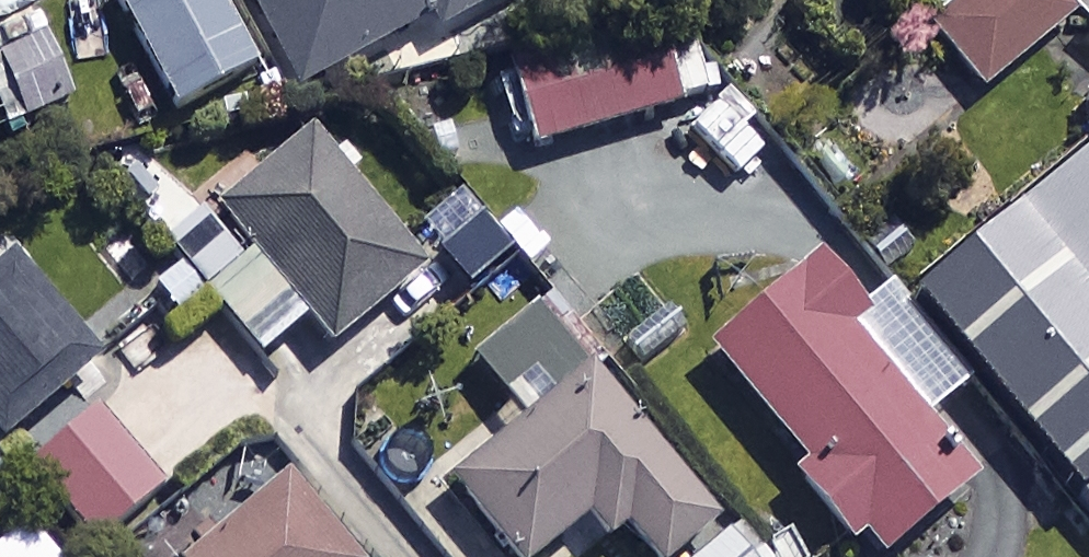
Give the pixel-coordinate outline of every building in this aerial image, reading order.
[(299,100),(449,20),(455,32),(515,0),(246,0),(299,100)] [(1048,0),(976,0),(931,35),(980,98),(1070,28),(1048,0)] [(13,99),(29,127),(83,95),(30,6),(0,24),(0,107),(13,99)] [(517,88),(539,159),(729,99),(706,28),(517,88)] [(315,148),(221,221),(251,259),(206,295),(260,363),(305,328),(332,363),(426,290),(315,148)] [(212,230),(159,163),(121,194),(174,261),(212,230)] [(1083,167),(913,312),(1088,519),(1088,314),(1085,309),(1088,306),(1088,174),(1083,167)] [(500,256),(464,216),(433,244),(468,283),(500,256)] [(17,274),(0,288),(0,450),(2,453),(99,374),(17,274)] [(819,277),(703,367),(852,556),(895,556),(972,496),(848,338),(860,329),(819,277)] [(543,320),(479,372),(527,432),(453,491),(507,556),(553,556),(592,526),(611,550),(627,537),(643,556),(692,556),(718,536),(543,320)] [(161,498),(101,424),(36,477),(97,551),(161,498)] [(290,488),(208,556),(348,556),(290,488)] [(31,533),(1,556),(51,556),(31,533)] [(707,556),(742,556),(726,540),(707,556)]
